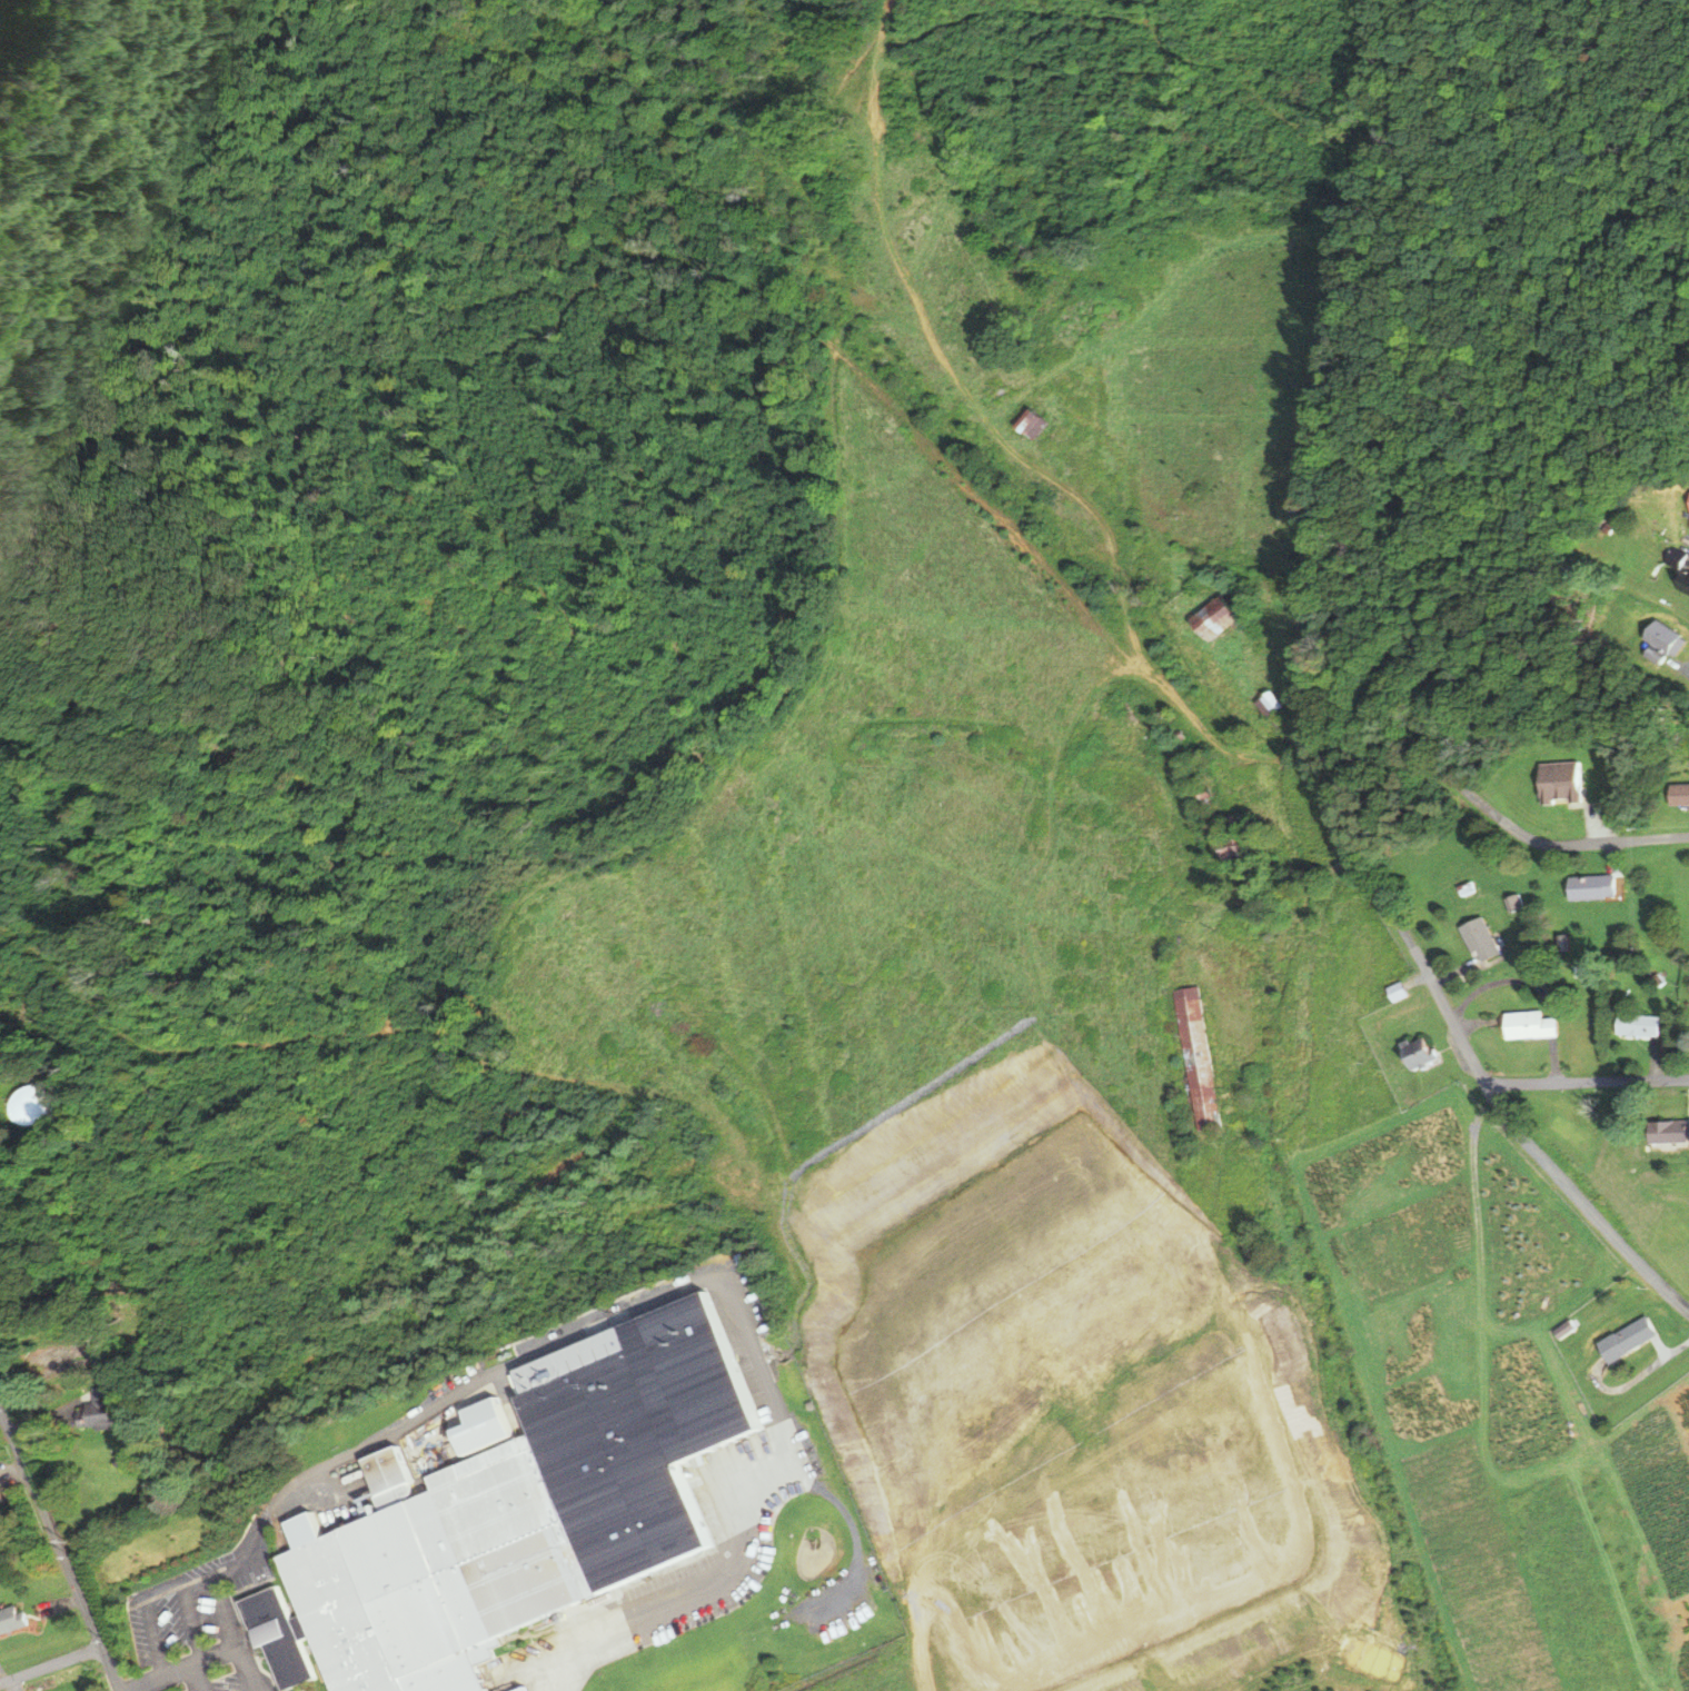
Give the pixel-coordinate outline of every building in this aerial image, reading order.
[(1047,423),(1029,408),(1014,426),(1032,441),(1047,423)] [(1679,569),(1683,559),(1667,553),(1663,563),(1678,569),(1671,586),(1688,593),(1688,573),(1679,569)] [(1188,621),(1209,643),(1238,617),(1217,594),(1188,621)] [(1645,636),(1656,643),(1660,638),(1649,630),(1645,636)] [(1281,707),(1269,690),(1253,702),(1266,718),(1281,707)] [(1580,803),(1578,761),(1539,763),(1541,805),(1580,803)] [(1669,783),(1669,805),(1688,805),(1688,783),(1669,783)] [(1251,858),(1241,813),(1223,818),(1229,842),(1216,844),(1221,865),(1251,858)] [(1569,876),(1569,900),(1615,900),(1615,876),(1569,876)] [(1477,964),(1500,955),(1483,916),(1460,926),(1477,964)] [(1200,987),(1174,991),(1193,1132),(1219,1129),(1200,987)] [(1558,1038),(1557,1018),(1542,1018),(1542,1011),(1505,1012),(1506,1040),(1558,1038)] [(1658,1015),(1617,1014),(1616,1036),(1657,1037),(1658,1015)] [(1410,1072),(1435,1060),(1423,1036),(1399,1048),(1410,1072)] [(13,1126),(41,1126),(41,1087),(13,1087),(13,1126)] [(1647,1144),(1688,1144),(1688,1122),(1647,1122),(1647,1144)] [(672,1465),(756,1435),(707,1296),(522,1362),(515,1396),(530,1437),(430,1472),(426,1491),(416,1494),(399,1445),(364,1457),(380,1504),(373,1506),(370,1520),(277,1553),(300,1616),(296,1617),(290,1616),(279,1586),(244,1599),(276,1690),(280,1690),(315,1678),(302,1641),(312,1638),(331,1690),(484,1690),(475,1665),(492,1659),(493,1649),(499,1648),(503,1627),(704,1556),(672,1465)] [(1607,1364),(1657,1337),(1646,1316),(1596,1343),(1607,1364)] [(123,1399),(107,1400),(106,1386),(91,1387),(93,1406),(73,1407),(76,1430),(125,1425),(123,1399)] [(27,1625),(19,1603),(0,1610),(0,1634),(27,1625)]
